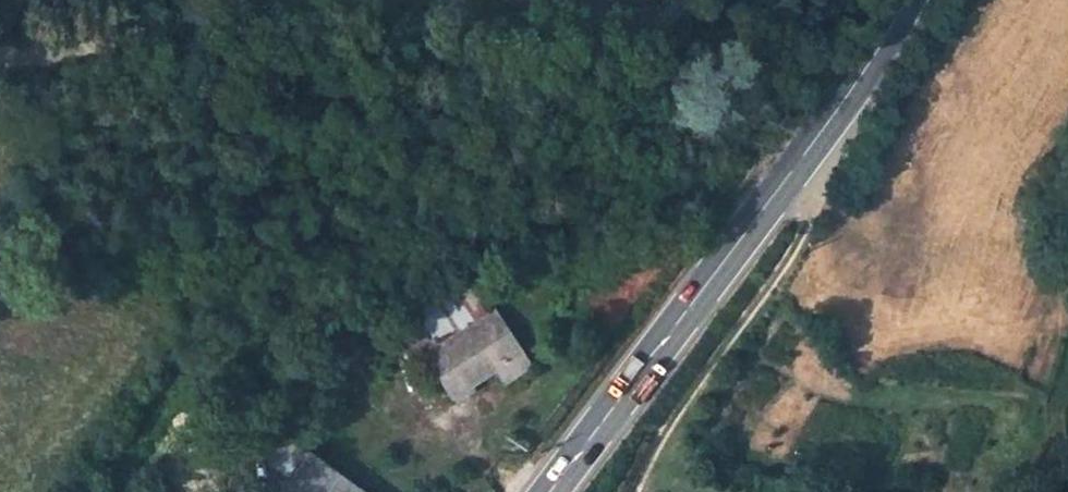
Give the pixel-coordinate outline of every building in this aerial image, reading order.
[(442,317),(462,310),(451,280),(442,283),(438,270),(425,274),(442,317)] [(378,292),(401,345),(446,328),(442,317),(425,274),(378,292)] [(491,310),(425,354),(453,394),(495,365),(504,379),(527,363),(491,310)] [(308,452),(280,491),(362,491),(308,452)]
